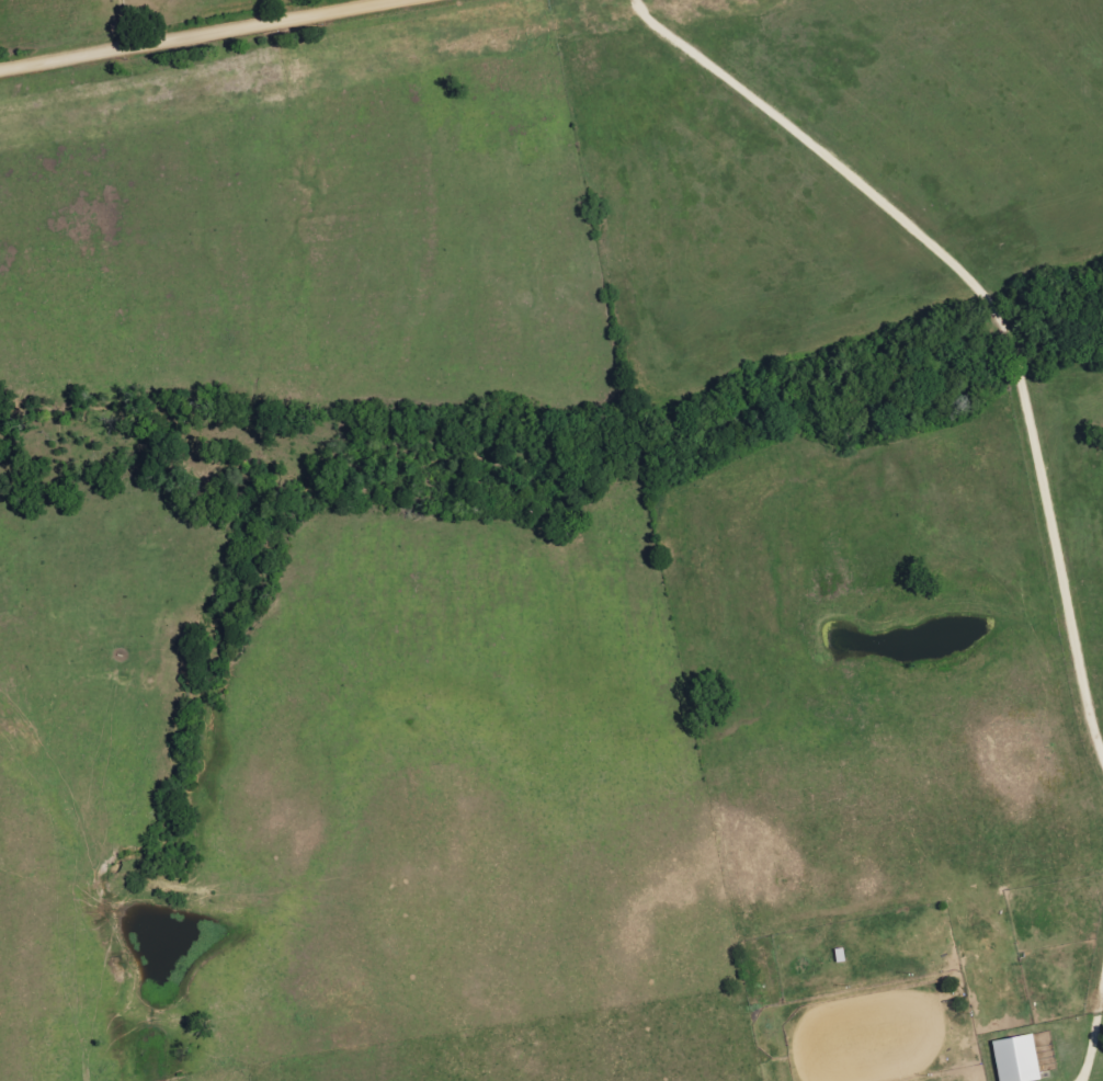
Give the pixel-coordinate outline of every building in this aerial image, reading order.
[(1032,1033),(992,1041),(999,1080),(1028,1080),(1040,1079),(1032,1033)]
